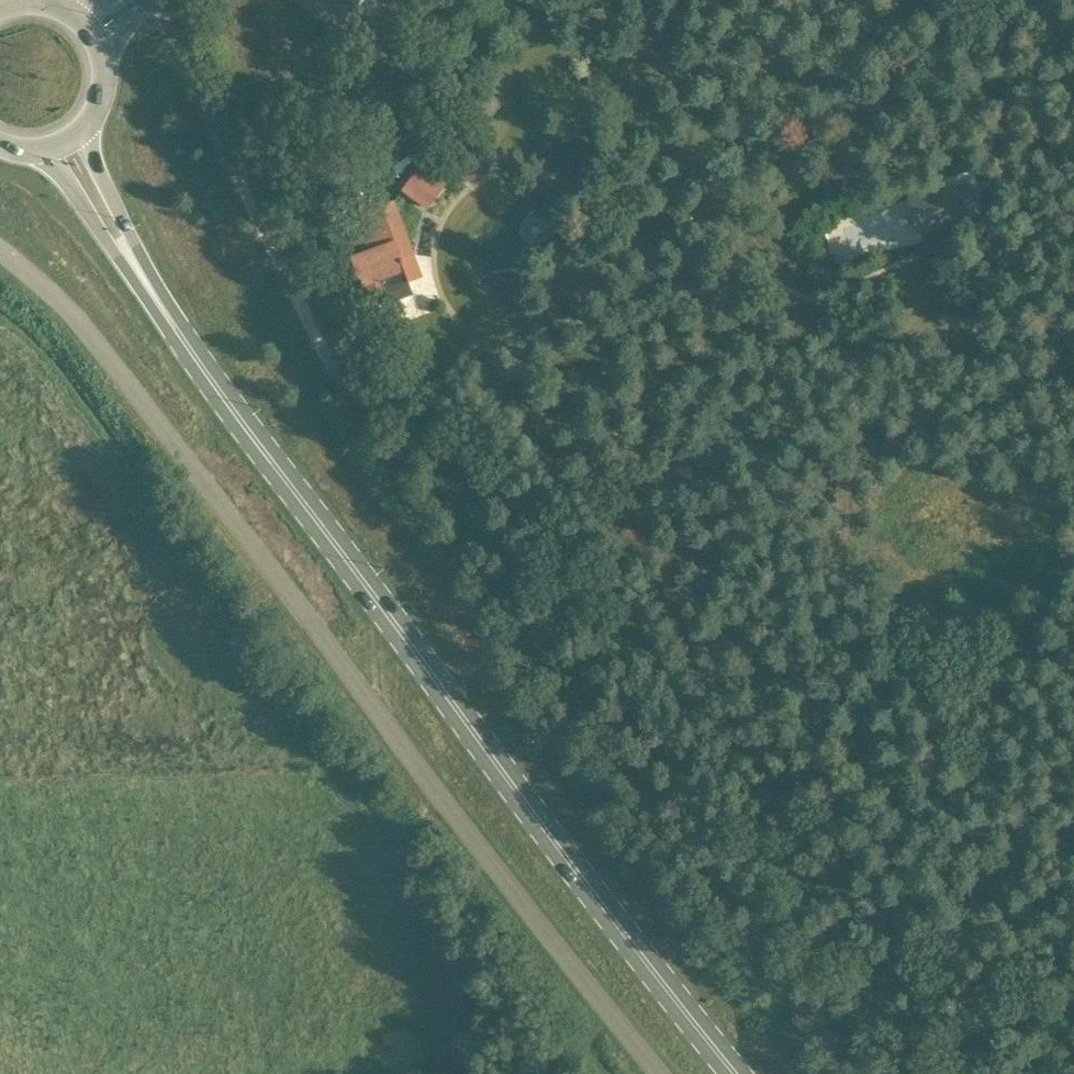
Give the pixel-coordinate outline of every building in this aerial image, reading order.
[(402,189),(426,206),(454,169),(473,185),(485,172),(465,154),(467,152),(460,146),(444,133),(431,149),(402,189)] [(918,195),(926,230),(978,218),(969,182),(918,195)] [(406,237),(400,222),(393,201),(355,215),(369,252),(353,257),(352,255),(351,255),(362,285),(366,283),(371,296),(370,296),(370,297),(385,292),(389,303),(413,293),(409,282),(399,258),(412,254),(406,237)]
